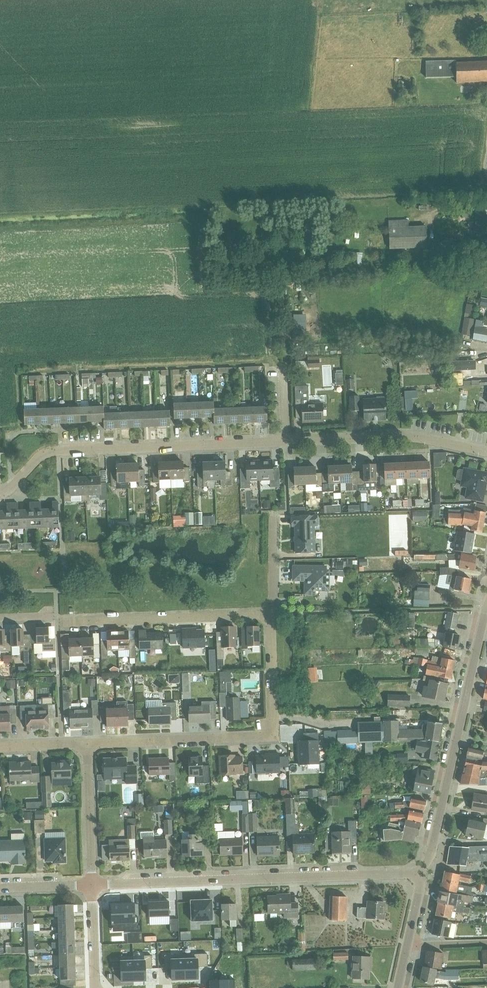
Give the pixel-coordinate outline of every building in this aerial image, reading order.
[(426,62),(427,78),(428,78),(457,77),(457,83),(486,82),(486,62),(456,63),(456,62),(426,62)] [(486,235),(486,211),(477,212),(477,211),(463,211),(463,218),(476,218),(477,236),(486,235)] [(390,249),(427,248),(427,227),(409,227),(409,220),(389,221),(390,249)] [(439,239),(440,247),(450,247),(450,239),(439,239)] [(302,313),(289,314),(290,333),(303,333),(302,313)] [(475,320),(465,319),(462,334),(472,336),(475,320)] [(476,320),(473,340),(486,342),(486,340),(486,322),(476,320)] [(320,358),(308,359),(309,369),(320,369),(320,358)] [(450,372),(450,384),(458,384),(458,372),(450,372)] [(308,386),(295,387),(296,400),(296,419),(302,419),(303,423),(324,422),(323,404),(309,404),(309,399),(308,386)] [(418,391),(404,391),(405,399),(406,399),(406,410),(413,410),(412,399),(418,399),(418,391)] [(359,396),(350,396),(351,411),(360,411),(360,410),(363,410),(364,420),(373,420),(373,421),(378,421),(378,420),(386,419),(386,412),(387,412),(387,407),(386,407),(385,399),(363,400),(363,401),(359,401),(359,396)] [(201,418),(200,403),(187,404),(188,419),(201,418)] [(214,410),(215,410),(214,403),(200,403),(201,418),(214,418),(214,410)] [(187,404),(174,404),(174,420),(188,419),(187,404)] [(91,423),(90,407),(77,408),(78,423),(91,423)] [(104,414),(104,407),(90,407),(91,423),(104,422),(104,414)] [(104,422),(104,426),(104,429),(118,428),(117,414),(117,407),(110,407),(110,414),(104,414),(104,422)] [(64,424),(64,408),(51,409),(51,424),(64,424)] [(78,423),(77,408),(64,408),(64,424),(78,423)] [(254,423),(253,408),(240,409),(241,424),(254,423)] [(253,408),(254,423),(267,423),(267,408),(253,408)] [(51,424),(51,409),(37,410),(38,425),(51,424)] [(227,409),(215,410),(214,410),(214,418),(214,425),(228,424),(227,409)] [(240,409),(227,409),(228,424),(241,424),(240,409)] [(27,410),(24,410),(24,426),(38,425),(37,410),(36,410),(27,410)] [(170,411),(156,412),(157,427),(171,426),(170,411)] [(143,412),(130,413),(131,428),(144,427),(143,412)] [(157,427),(156,412),(143,412),(144,427),(157,427)] [(130,413),(117,414),(118,428),(131,428),(130,413)] [(273,460),(259,461),(260,481),(270,480),(271,488),(280,487),(279,471),(273,471),(273,460)] [(260,481),(259,461),(246,461),(246,472),(240,473),(241,478),(241,483),(241,485),(241,489),(250,488),(250,481),(260,481)] [(182,462),(170,463),(171,487),(185,487),(185,482),(189,482),(188,468),(182,468),(182,462)] [(225,462),(214,463),(215,480),(221,480),(221,486),(232,486),(231,472),(226,472),(225,462)] [(430,462),(418,463),(419,478),(430,478),(430,462)] [(171,487),(170,463),(158,463),(158,469),(152,470),(153,484),(159,483),(160,488),(171,487)] [(215,480),(214,463),(203,463),(203,473),(197,473),(198,487),(209,487),(209,490),(215,490),(215,480)] [(407,463),(396,464),(396,479),(407,479),(407,463)] [(418,463),(407,463),(407,479),(419,478),(418,463)] [(127,465),(128,483),(138,483),(138,487),(145,486),(144,470),(139,471),(138,464),(127,465)] [(396,479),(396,464),(384,464),(385,480),(396,479)] [(128,483),(127,465),(116,465),(116,472),(111,472),(111,488),(117,488),(118,490),(128,490),(128,483)] [(364,471),(358,472),(359,491),(377,490),(376,465),(364,465),(364,471)] [(341,484),(340,466),(328,467),(329,473),(322,473),(323,491),(323,493),(334,492),(334,484),(341,484)] [(352,466),(340,466),(341,484),(347,484),(348,492),(359,491),(358,472),(352,472),(352,466)] [(323,491),(322,473),(316,474),(316,467),(305,468),(306,485),(306,491),(316,490),(316,491),(316,498),(322,498),(322,491),(323,491)] [(306,485),(305,468),(294,468),(294,474),(289,475),(289,489),(295,489),(295,486),(306,485)] [(464,469),(464,470),(460,469),(458,470),(457,477),(458,479),(462,480),(461,486),(468,487),(466,498),(483,501),(486,482),(486,473),(464,469)] [(85,502),(85,478),(70,479),(70,485),(63,485),(64,502),(81,502),(85,502)] [(85,478),(85,502),(89,502),(89,501),(107,501),(106,484),(99,484),(99,478),(85,478)] [(52,510),(47,510),(47,529),(59,528),(58,502),(52,503),(52,510)] [(36,529),(35,503),(28,503),(29,511),(24,511),(25,529),(36,529)] [(40,503),(35,503),(36,529),(47,529),(47,510),(40,510),(40,503)] [(13,530),(12,504),(6,504),(6,511),(1,512),(2,530),(13,530)] [(25,529),(24,511),(18,511),(17,504),(12,504),(13,530),(25,529)] [(319,504),(320,512),(336,512),(336,504),(319,504)] [(449,513),(448,519),(460,519),(462,519),(464,519),(473,521),(484,523),(486,513),(483,513),(475,511),(471,510),(464,509),(463,511),(459,511),(449,510),(449,513)] [(408,511),(389,512),(389,548),(409,547),(408,511)] [(412,513),(413,521),(427,521),(427,512),(412,513)] [(193,513),(185,514),(185,517),(185,525),(194,525),(193,513)] [(317,516),(291,517),(292,525),(295,525),(296,554),(314,553),(313,525),(318,525),(317,516)] [(185,517),(174,517),(174,527),(185,527),(185,525),(185,517)] [(448,523),(448,525),(462,526),(462,525),(472,527),(472,531),(482,533),(484,524),(484,523),(473,521),(464,519),(462,519),(460,519),(448,519),(448,523)] [(75,531),(67,532),(68,541),(75,541),(75,531)] [(458,531),(454,550),(471,554),(475,534),(458,531)] [(440,576),(447,576),(448,575),(457,577),(459,567),(473,570),(475,557),(461,555),(436,555),(436,560),(449,560),(449,568),(440,568),(440,576)] [(326,567),(294,566),(293,581),(305,581),(305,584),(305,594),(315,594),(315,591),(329,591),(329,584),(331,582),(331,578),(329,577),(329,571),(326,571),(326,567)] [(469,593),(471,580),(457,577),(448,575),(447,576),(446,584),(450,585),(449,589),(469,593)] [(415,591),(414,599),(429,600),(430,585),(418,585),(417,591),(415,591)] [(448,612),(445,628),(456,630),(459,614),(448,612)] [(411,629),(415,629),(415,613),(403,613),(403,633),(411,633),(411,629)] [(223,643),(217,643),(217,659),(218,666),(224,666),(224,659),(224,648),(236,647),(238,649),(239,647),(239,637),(236,637),(236,627),(223,628),(223,643)] [(248,648),(260,647),(259,627),(247,628),(247,633),(241,633),(242,650),(248,649),(248,648)] [(43,658),(56,658),(55,639),(49,640),(49,629),(36,629),(37,645),(43,645),(43,653),(43,658)] [(191,629),(182,629),(183,648),(205,647),(204,631),(191,631),(191,629)] [(11,636),(4,637),(4,630),(0,630),(0,648),(1,648),(1,653),(12,652),(12,648),(11,636)] [(23,630),(11,630),(11,636),(12,648),(12,652),(12,655),(20,655),(20,652),(31,651),(30,643),(30,636),(30,635),(24,635),(23,630)] [(139,650),(163,649),(163,633),(146,634),(146,631),(139,631),(139,650)] [(107,641),(101,641),(102,660),(102,665),(106,664),(108,662),(108,659),(108,651),(119,651),(118,632),(107,632),(107,641)] [(129,632),(118,632),(119,651),(119,657),(130,657),(130,658),(136,658),(135,640),(129,640),(129,632)] [(428,640),(416,641),(417,649),(428,648),(435,648),(435,645),(444,646),(443,647),(457,650),(460,636),(446,633),(445,641),(435,639),(435,642),(428,641),(428,640)] [(69,646),(61,646),(62,660),(70,660),(70,663),(82,662),(82,656),(81,639),(69,640),(69,646)] [(93,639),(81,639),(82,656),(82,662),(94,661),(94,659),(99,658),(99,644),(93,645),(93,639)] [(422,666),(423,659),(401,657),(400,664),(422,666)] [(442,658),(440,668),(453,670),(455,661),(442,658)] [(427,667),(426,674),(451,680),(453,670),(428,665),(427,665),(426,667),(427,667)] [(316,667),(308,668),(309,682),(317,682),(316,667)] [(221,693),(219,693),(220,707),(227,707),(227,721),(241,720),(240,718),(249,718),(248,702),(240,702),(240,698),(233,698),(233,693),(232,693),(231,671),(220,671),(221,693)] [(178,674),(168,675),(168,683),(179,683),(178,674)] [(443,701),(447,685),(435,682),(436,679),(424,676),(423,681),(430,683),(429,688),(425,688),(423,697),(443,701)] [(71,691),(63,691),(64,702),(64,706),(70,706),(72,706),(72,704),(71,691)] [(409,706),(409,696),(389,695),(388,706),(409,706)] [(146,708),(149,708),(149,724),(163,724),(163,725),(171,725),(171,721),(177,720),(176,703),(162,703),(162,700),(146,701),(146,708)] [(202,700),(188,701),(188,706),(189,723),(202,722),(202,723),(211,723),(210,719),(216,719),(216,701),(202,702),(202,700)] [(128,701),(117,702),(118,727),(129,726),(128,721),(134,720),(134,704),(128,705),(128,701)] [(21,706),(20,706),(21,720),(27,720),(27,730),(38,730),(37,705),(32,705),(21,706)] [(37,705),(38,730),(49,729),(49,719),(56,718),(55,705),(53,705),(42,705),(37,705)] [(0,731),(11,731),(11,724),(17,724),(16,710),(10,710),(10,707),(0,707),(0,730),(0,731)] [(118,727),(117,709),(107,709),(106,707),(100,708),(101,722),(107,721),(107,727),(118,727)] [(92,709),(81,710),(82,728),(93,728),(93,716),(92,709)] [(72,710),(70,710),(70,717),(71,729),(82,728),(81,710),(72,710)] [(383,722),(358,723),(358,732),(359,743),(397,742),(398,742),(418,742),(425,741),(426,740),(439,742),(442,725),(428,723),(428,726),(424,725),(423,731),(407,731),(407,727),(407,726),(398,727),(398,722),(400,722),(400,719),(383,720),(383,722)] [(320,740),(333,740),(333,730),(320,730),(320,740)] [(319,765),(318,733),(304,733),(304,741),(304,742),(298,742),(299,765),(319,765)] [(418,742),(416,752),(423,754),(423,757),(437,760),(440,742),(439,742),(426,740),(425,741),(418,742)] [(484,750),(483,750),(469,747),(467,757),(482,760),(483,755),(486,755),(486,750),(484,750)] [(265,756),(256,757),(256,768),(257,773),(280,772),(279,754),(265,754),(265,756)] [(398,754),(398,762),(407,762),(407,754),(398,754)] [(237,774),(242,774),(242,758),(236,758),(236,756),(219,757),(220,776),(237,776),(237,774)] [(203,757),(188,757),(189,776),(197,776),(197,784),(210,784),(209,766),(203,766),(203,757)] [(149,759),(149,775),(170,775),(170,781),(176,781),(175,763),(169,763),(169,758),(149,759)] [(126,785),(137,784),(136,767),(126,767),(126,759),(104,760),(105,778),(119,777),(119,779),(126,779),(126,785)] [(465,767),(481,770),(486,770),(486,763),(482,762),(466,759),(465,767)] [(62,764),(52,764),(52,778),(72,777),(71,761),(62,761),(62,764)] [(31,762),(9,763),(10,780),(31,780),(32,782),(40,782),(39,767),(32,768),(31,762)] [(465,767),(463,775),(479,778),(486,778),(486,775),(486,770),(481,770),(465,767)] [(430,793),(435,771),(418,768),(417,776),(412,775),(409,790),(414,790),(414,791),(430,793)] [(463,775),(461,784),(478,784),(486,784),(486,778),(479,778),(463,775)] [(51,808),(51,793),(50,776),(42,777),(42,793),(43,809),(51,808)] [(370,785),(360,785),(360,794),(370,794),(370,785)] [(309,792),(300,792),(300,795),(300,798),(309,797),(318,797),(322,797),(326,797),(327,797),(327,790),(321,790),(321,789),(309,790),(309,792)] [(136,805),(144,804),(143,794),(136,794),(136,805)] [(473,794),(470,811),(486,814),(486,796),(473,794)] [(322,797),(318,797),(319,813),(323,812),(323,801),(327,801),(326,797),(322,797)] [(424,811),(426,801),(412,798),(411,802),(391,803),(391,809),(410,808),(424,811)] [(293,799),(286,799),(287,814),(287,829),(296,829),(296,824),(295,814),(293,814),(293,799)] [(407,821),(421,823),(424,813),(410,810),(409,814),(390,815),(391,821),(400,821),(407,821)] [(36,820),(44,820),(44,811),(35,811),(36,820)] [(249,814),(250,832),(258,832),(257,813),(249,814)] [(484,818),(483,824),(469,820),(466,836),(482,840),(483,838),(486,839),(486,819),(484,818)] [(44,820),(35,820),(36,834),(44,833),(44,820)] [(384,836),(380,837),(380,841),(382,841),(385,841),(402,840),(414,843),(416,835),(419,836),(421,823),(407,821),(400,821),(399,825),(390,823),(388,830),(384,830),(384,836)] [(348,822),(348,832),(333,833),(334,853),(351,852),(351,844),(357,844),(356,822),(348,822)] [(159,858),(167,858),(166,841),(155,841),(154,832),(141,833),(141,839),(144,839),(145,857),(159,856),(159,858)] [(205,835),(190,835),(189,832),(183,832),(184,857),(206,856),(205,835)] [(242,838),(233,838),(233,832),(215,833),(216,839),(221,839),(221,855),(242,854),(242,838)] [(46,839),(45,839),(46,861),(53,861),(53,863),(57,863),(66,862),(65,838),(65,833),(46,833),(45,833),(46,839)] [(299,834),(293,835),(293,838),(294,854),(301,854),(301,853),(314,853),(314,845),(315,845),(314,834),(299,834)] [(258,856),(280,855),(279,837),(258,837),(258,856)] [(0,841),(0,861),(10,861),(11,864),(16,864),(26,864),(25,840),(0,841)] [(110,846),(103,846),(103,860),(110,860),(111,861),(130,860),(130,845),(110,846)] [(449,854),(453,855),(451,865),(466,866),(467,861),(486,861),(486,864),(486,846),(468,847),(468,848),(455,847),(454,848),(451,847),(449,854)] [(445,872),(443,883),(458,885),(459,880),(470,882),(471,876),(460,874),(460,875),(445,872)] [(441,892),(472,897),(473,894),(470,894),(471,888),(458,885),(443,883),(441,892)] [(441,892),(438,903),(455,907),(463,908),(464,901),(471,903),(472,897),(441,892)] [(284,918),(298,917),(298,904),(290,904),(290,895),(283,895),(283,896),(268,897),(268,913),(284,913),(284,918)] [(346,921),(347,897),(331,896),(330,920),(346,921)] [(212,900),(191,901),(192,921),(213,921),(212,900)] [(169,902),(149,902),(149,917),(170,916),(169,902)] [(384,919),(385,903),(369,902),(368,908),(358,908),(358,918),(384,919)] [(120,903),(111,904),(111,914),(112,925),(113,925),(119,925),(124,924),(124,925),(125,931),(139,931),(139,923),(138,917),(137,917),(135,917),(135,904),(126,905),(122,905),(122,903),(120,903)] [(455,907),(438,903),(436,916),(450,919),(452,911),(462,913),(471,914),(472,909),(463,908),(455,907)] [(58,918),(74,918),(73,905),(58,905),(58,918)] [(230,927),(237,927),(237,905),(222,905),(222,920),(230,920),(230,927)] [(0,907),(0,930),(11,929),(11,922),(11,907),(0,907)] [(11,907),(11,922),(24,922),(24,907),(11,907)] [(74,918),(58,918),(59,930),(74,930),(74,918)] [(178,919),(170,919),(170,931),(178,931),(178,919)] [(432,935),(448,938),(451,922),(435,919),(433,927),(434,927),(432,935)] [(74,930),(59,930),(59,943),(75,942),(74,930)] [(59,943),(52,943),(52,948),(59,948),(60,955),(75,955),(75,942),(59,943)] [(443,954),(427,951),(424,967),(440,970),(443,954)] [(144,952),(133,953),(133,956),(133,961),(134,982),(146,981),(145,969),(152,969),(152,956),(144,956),(144,952)] [(208,967),(207,954),(184,955),(185,980),(198,979),(198,967),(208,967)] [(75,955),(60,955),(60,968),(75,967),(75,955)] [(185,980),(184,955),(164,955),(165,968),(172,968),(172,980),(185,980)] [(121,960),(112,960),(113,971),(121,971),(122,982),(134,982),(133,961),(133,956),(121,957),(121,960)] [(353,979),(369,980),(369,968),(371,968),(372,958),(354,957),(353,979)] [(293,970),(316,969),(316,959),(292,960),(293,970)] [(76,980),(75,967),(60,968),(60,980),(76,980)] [(421,982),(433,985),(434,978),(445,980),(459,980),(458,970),(446,970),(446,973),(424,968),(421,982)] [(235,986),(235,980),(225,980),(210,981),(210,983),(210,987),(235,987),(235,986)]
